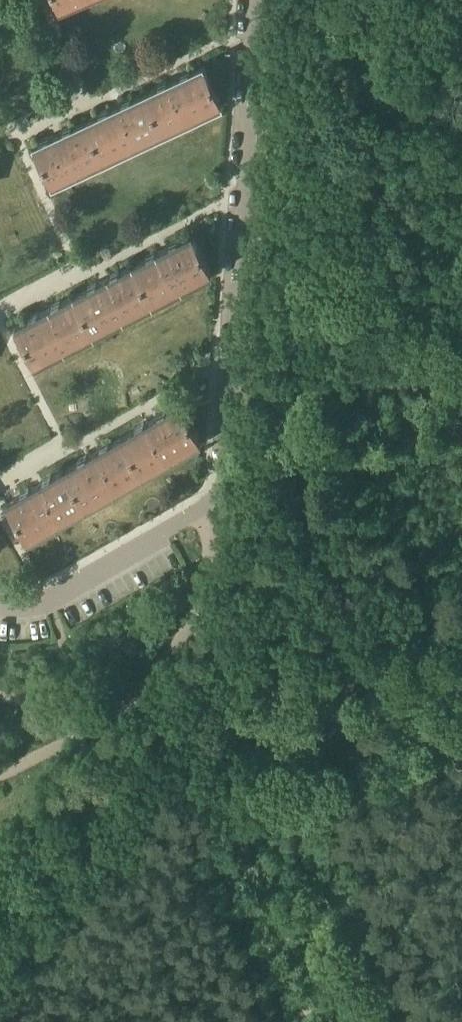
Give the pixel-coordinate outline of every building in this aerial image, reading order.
[(223,101),(205,64),(150,90),(167,127),(223,101)] [(114,107),(93,117),(111,154),(167,127),(150,90),(114,107)] [(52,181),(111,154),(93,117),(35,144),(52,181)] [(156,253),(135,263),(154,300),(212,270),(194,233),(156,253)] [(95,330),(154,300),(135,263),(97,284),(76,294),(95,330)] [(95,330),(76,294),(16,325),(35,362),(95,330)] [(202,439),(182,403),(125,435),(145,471),(202,439)] [(67,468),(87,504),(145,471),(125,435),(90,455),(67,468)] [(87,504),(67,468),(8,502),(28,537),(87,504)]
